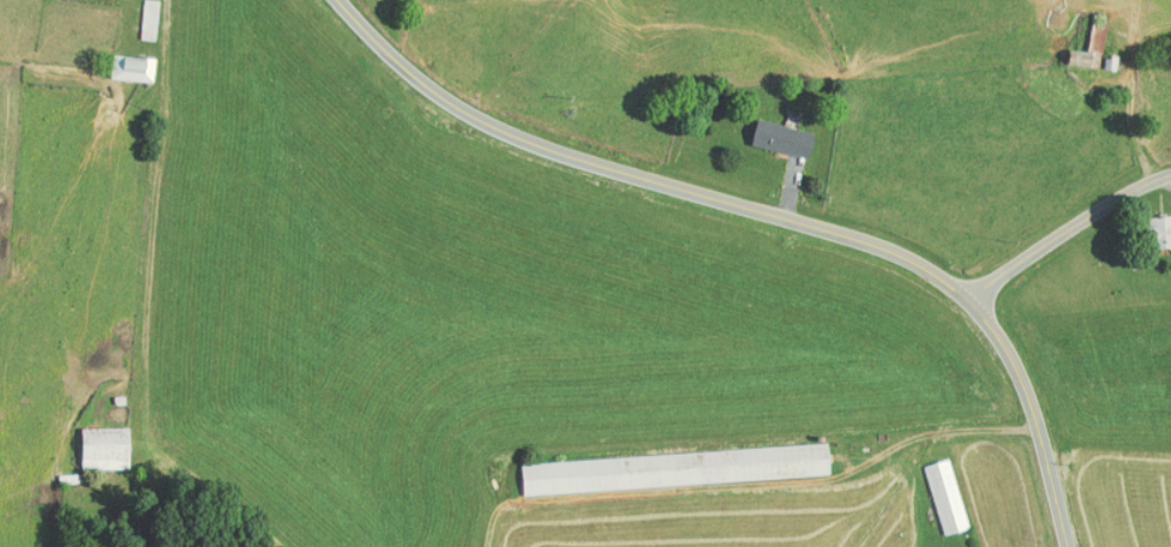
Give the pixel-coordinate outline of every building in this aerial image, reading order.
[(127,31),(141,32),(145,0),(130,0),(127,31)] [(1056,41),(1054,57),(1088,60),(1092,15),(1078,13),(1075,43),(1056,41)] [(141,73),(142,49),(99,47),(98,71),(141,73)] [(801,124),(743,111),(737,137),(795,150),(801,124)] [(1136,242),(1168,238),(1167,226),(1170,225),(1170,206),(1133,210),(1136,242)] [(68,460),(115,461),(115,420),(68,420),(68,460)] [(510,486),(816,468),(814,437),(508,454),(510,486)] [(929,527),(955,521),(938,450),(912,457),(929,527)]
